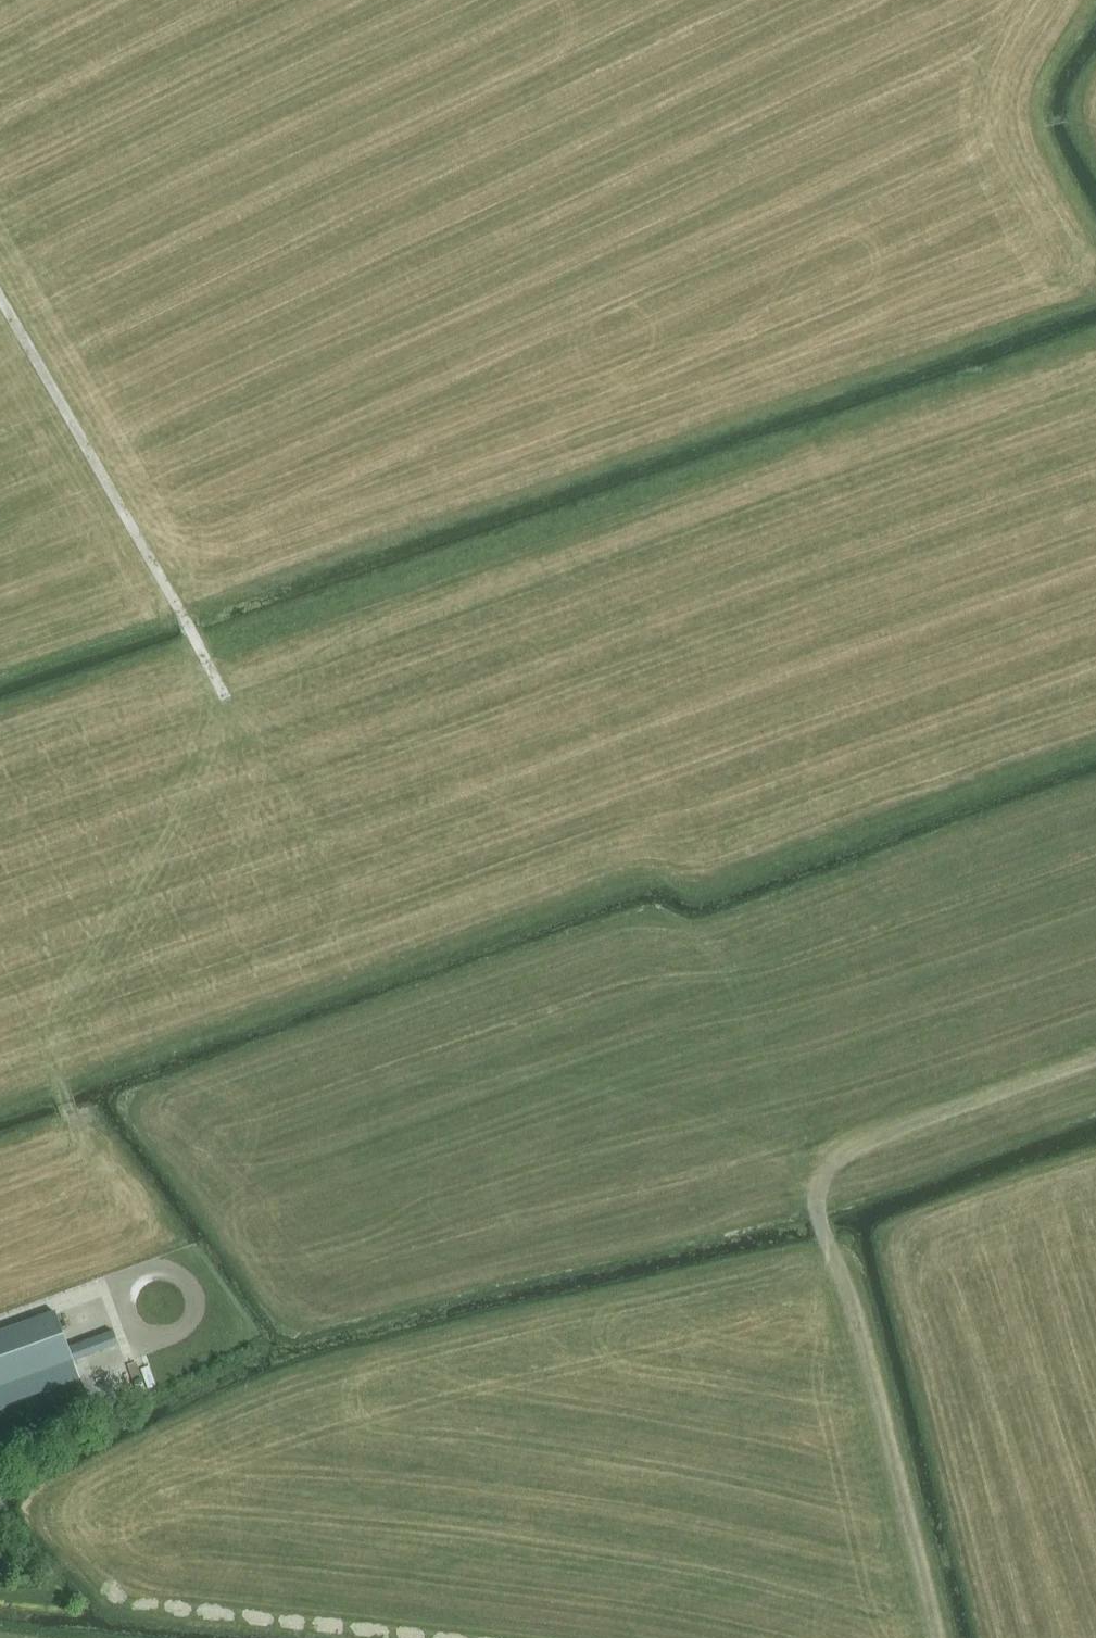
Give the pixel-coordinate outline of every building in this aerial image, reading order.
[(69,1350),(55,1314),(0,1335),(0,1390),(120,1346),(114,1333),(69,1350)]
